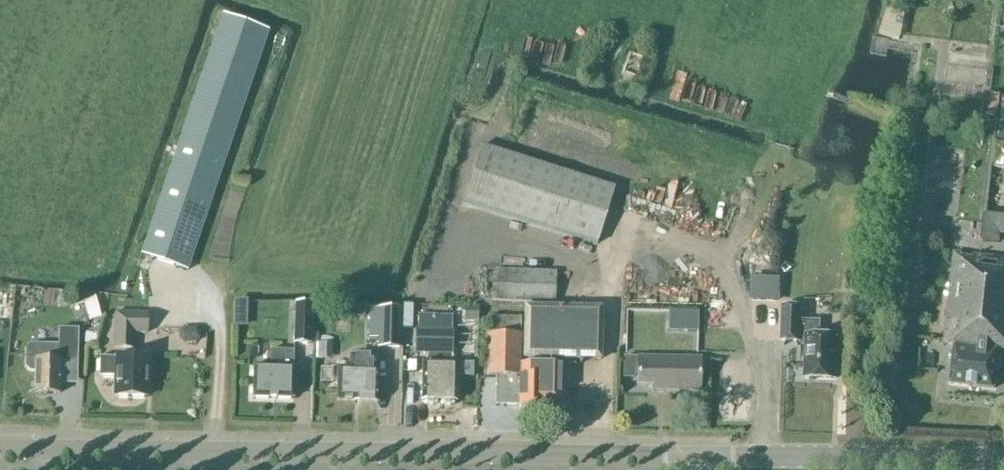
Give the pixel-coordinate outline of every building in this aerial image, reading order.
[(141,255),(187,271),(268,31),(223,16),(141,255)] [(482,146),(464,202),(597,244),(615,188),(482,146)] [(991,236),(1003,236),(1003,209),(992,209),(991,236)] [(950,384),(994,389),(999,350),(1003,351),(1003,259),(954,254),(942,355),(954,356),(950,384)] [(554,304),(555,273),(493,270),(492,301),(554,304)] [(778,280),(754,279),(752,299),(777,301),(778,280)] [(783,305),(781,305),(780,328),(779,343),(803,344),(803,347),(807,347),(805,379),(836,380),(837,353),(839,353),(839,338),(821,337),(821,321),(804,320),(804,306),(783,305)] [(600,360),(601,309),(524,307),(523,359),(600,360)] [(379,345),(400,346),(401,309),(379,309),(379,345)] [(312,311),(295,310),(293,344),(310,345),(312,311)] [(687,312),(687,332),(697,332),(698,312),(687,312)] [(116,313),(115,348),(134,349),(135,333),(147,333),(147,314),(116,313)] [(486,377),(496,377),(518,377),(518,406),(543,407),(559,407),(560,373),(543,372),(543,376),(532,376),(533,361),(520,361),(521,319),(487,318),(486,377)] [(58,329),(57,347),(30,346),(26,350),(26,368),(30,372),(35,372),(34,393),(60,394),(61,362),(78,363),(78,330),(58,329)] [(452,330),(417,329),(416,354),(427,354),(427,362),(422,362),(421,401),(425,401),(428,404),(433,404),(436,401),(441,401),(445,405),(450,405),(453,402),(456,402),(457,363),(451,363),(452,330)] [(253,367),(252,398),(292,400),(293,368),(294,351),(276,350),(276,367),(253,367)] [(338,369),(337,401),(353,402),(377,403),(378,370),(377,370),(378,355),(349,354),(348,361),(339,360),(338,369)] [(116,358),(99,358),(99,377),(115,377),(115,397),(147,397),(148,359),(116,358)] [(638,385),(664,385),(664,391),(700,391),(700,360),(623,358),(622,379),(633,379),(635,376),(638,376),(638,385)] [(504,406),(518,406),(518,377),(496,377),(496,396),(504,396),(504,406)]
